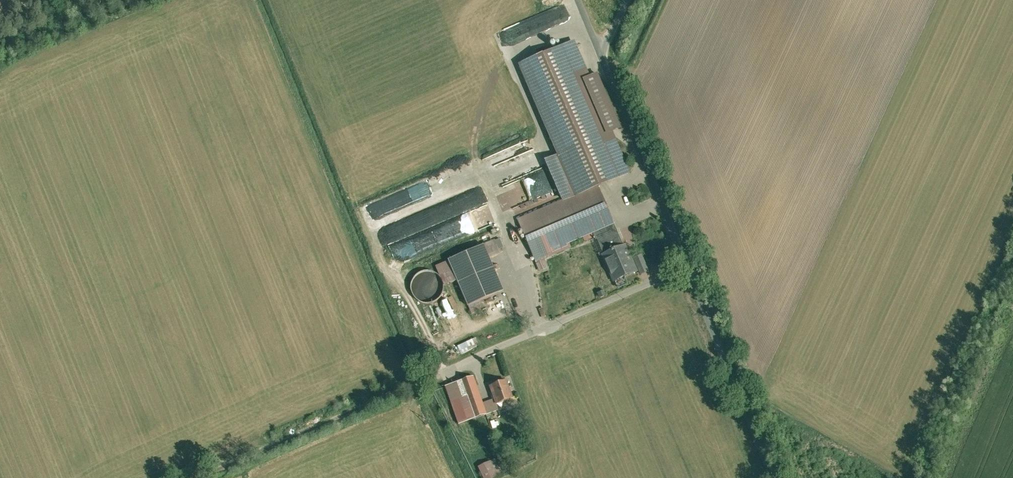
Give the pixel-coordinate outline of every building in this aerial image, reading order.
[(503,186),(512,208),(551,192),(534,152),(490,171),(497,189),(503,186)] [(596,186),(518,220),(537,262),(544,259),(570,247),(569,244),(593,233),(613,224),(596,186)] [(533,204),(555,197),(554,192),(531,199),(533,204)] [(613,224),(593,233),(602,254),(622,245),(613,224)] [(484,247),(489,259),(500,254),(495,242),(484,247)] [(622,245),(602,254),(600,255),(613,283),(636,273),(624,245),(622,245)] [(489,259),(484,247),(448,261),(456,281),(466,307),(502,292),(489,259)] [(633,257),(638,275),(647,273),(642,255),(633,257)] [(548,268),(544,259),(537,262),(541,271),(548,268)] [(456,281),(448,261),(435,267),(443,287),(456,281)] [(441,281),(437,276),(431,273),(425,272),(419,274),(414,278),(411,283),(411,289),(413,295),(416,300),(421,303),(428,304),(434,302),(439,298),(442,292),(442,287),(441,281)] [(459,354),(479,346),(475,338),(456,346),(459,354)] [(486,415),(472,377),(455,383),(462,401),(447,406),(457,425),(486,415)] [(507,381),(488,387),(495,405),(513,399),(507,381)] [(477,467),(482,477),(496,477),(503,475),(497,459),(477,467)]
